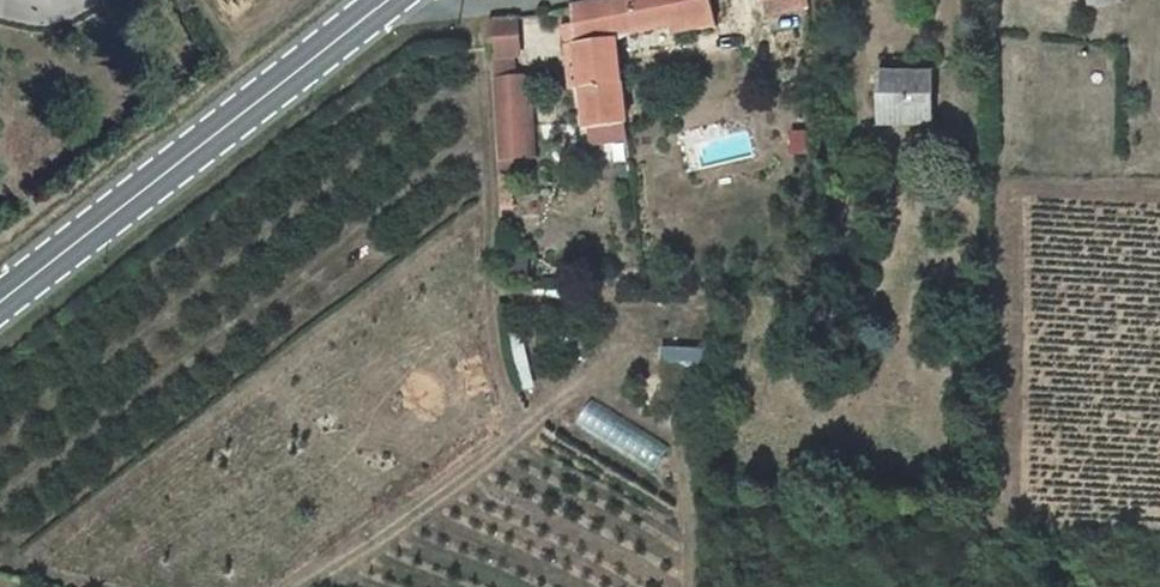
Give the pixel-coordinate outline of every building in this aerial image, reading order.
[(480,26),(507,25),(506,0),(479,0),(480,26)] [(559,19),(568,18),(573,63),(581,115),(615,111),(603,13),(601,0),(556,0),(559,19)] [(671,0),(601,0),(603,13),(659,2),(671,0)] [(694,5),(693,0),(671,0),(659,2),(661,12),(694,5)] [(573,63),(568,18),(559,19),(556,20),(560,64),(573,63)] [(512,78),(511,48),(481,50),(486,139),(515,137),(515,129),(521,128),(519,78),(512,78)] [(917,119),(921,69),(867,66),(862,115),(917,119)] [(496,152),(496,147),(487,147),(489,181),(500,180),(499,152),(496,152)] [(625,448),(657,465),(666,447),(634,431),(625,448)]
